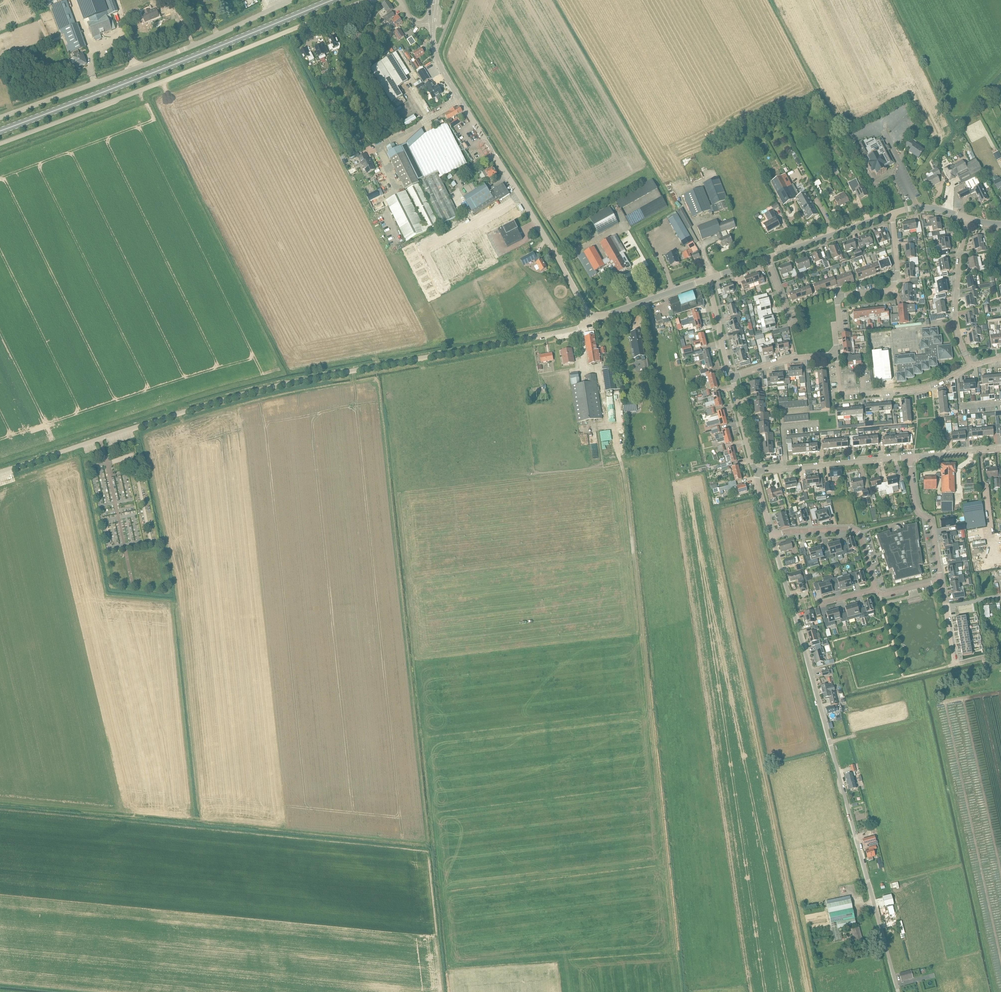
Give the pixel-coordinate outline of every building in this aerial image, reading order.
[(84,21),(88,19),(89,22),(87,23),(89,28),(92,38),(94,37),(96,41),(101,39),(100,35),(104,34),(108,33),(108,32),(115,30),(110,15),(118,12),(113,0),(76,0),(84,21)] [(381,3),(388,13),(393,9),(388,2),(387,2),(385,0),(381,3)] [(73,58),(75,63),(77,68),(86,65),(82,55),(80,56),(78,50),(85,47),(77,24),(75,25),(66,1),(52,6),(62,34),(64,33),(71,53),(72,52),(74,58),(73,58)] [(142,15),(145,22),(158,17),(155,10),(150,12),(149,10),(143,12),(144,14),(142,15)] [(386,21),(395,15),(392,11),(383,16),(386,21)] [(398,16),(394,19),(392,20),(397,28),(403,24),(398,16)] [(399,40),(404,36),(399,29),(394,33),(399,40)] [(362,47),(367,37),(355,32),(351,43),(362,47)] [(413,36),(407,40),(411,46),(417,43),(413,36)] [(338,43),(335,37),(329,39),(332,45),(329,46),(330,50),(333,49),(334,49),(337,48),(338,50),(339,49),(340,45),(339,43),(338,43)] [(322,48),(321,46),(315,48),(320,60),(326,57),(325,54),(328,52),(326,47),(322,48)] [(382,57),(389,53),(384,46),(377,50),(382,57)] [(416,71),(418,69),(422,67),(417,59),(425,54),(421,48),(413,53),(414,54),(412,56),(415,61),(414,63),(416,67),(414,68),(416,71)] [(311,53),(309,54),(306,49),(301,52),(305,60),(308,58),(310,61),(314,59),(311,53)] [(387,58),(370,69),(389,99),(392,103),(403,96),(397,88),(408,81),(405,77),(392,55),(390,54),(386,56),(387,58)] [(418,73),(424,82),(430,79),(424,69),(418,73)] [(433,99),(442,93),(438,86),(435,87),(431,81),(425,85),(429,91),(428,92),(433,99)] [(420,93),(426,90),(422,83),(416,87),(420,93)] [(445,114),(448,120),(451,118),(462,111),(460,107),(457,108),(456,107),(445,114)] [(417,120),(414,115),(403,122),(406,127),(417,120)] [(453,123),(450,125),(451,127),(459,120),(458,118),(452,121),(453,123)] [(387,147),(389,152),(387,153),(390,159),(393,164),(406,190),(408,189),(426,226),(424,227),(406,191),(386,201),(406,242),(441,224),(459,215),(438,173),(420,182),(440,222),(438,223),(418,183),(419,183),(418,180),(438,170),(441,177),(467,164),(447,123),(427,133),(425,134),(422,128),(406,142),(407,143),(396,148),(394,143),(387,147)] [(867,156),(867,157),(864,159),(872,173),(875,172),(877,176),(887,171),(885,169),(895,164),(881,138),(875,140),(874,139),(872,140),(872,138),(866,141),(866,140),(863,141),(857,144),(864,157),(867,156)] [(361,140),(358,141),(362,149),(368,145),(365,139),(363,140),(362,140),(361,140)] [(905,145),(908,147),(910,145),(913,147),(909,152),(918,159),(923,151),(914,145),(915,144),(909,139),(905,145)] [(967,143),(965,145),(967,150),(965,151),(971,162),(965,164),(963,160),(953,165),(952,165),(948,166),(949,167),(944,169),(950,180),(957,176),(961,184),(966,181),(976,176),(979,175),(983,173),(970,148),(967,143)] [(358,152),(350,155),(350,156),(352,160),(360,156),(358,152)] [(358,158),(362,166),(363,165),(367,174),(375,170),(371,163),(372,163),(370,159),(368,160),(366,154),(358,158)] [(829,165),(834,173),(835,176),(840,174),(834,162),(829,165)] [(484,171),(482,172),(482,173),(485,177),(488,176),(489,179),(490,178),(491,180),(494,178),(493,176),(497,174),(493,168),(489,170),(488,168),(484,171)] [(934,176),(926,180),(930,187),(940,182),(936,176),(940,174),(937,169),(932,172),(934,176)] [(791,187),(791,186),(785,175),(771,182),(778,194),(791,187)] [(692,218),(708,211),(710,215),(719,211),(728,208),(725,201),(727,200),(718,177),(703,183),(712,205),(711,206),(703,187),(683,195),(692,218)] [(976,177),(970,180),(965,183),(968,188),(957,194),(960,199),(971,194),(971,195),(976,192),(981,203),(988,199),(981,185),(980,185),(976,177)] [(654,179),(644,184),(645,188),(627,197),(628,200),(633,198),(634,202),(659,190),(654,179)] [(860,187),(858,183),(856,179),(848,183),(850,187),(853,193),(856,191),(859,195),(858,195),(860,199),(867,195),(862,186),(860,187)] [(473,182),(464,188),(468,194),(468,195),(477,189),(477,188),(473,182)] [(468,195),(464,197),(474,213),(476,212),(477,213),(499,199),(500,200),(505,197),(510,194),(503,184),(497,188),(496,187),(489,192),(484,184),(477,189),(468,195)] [(791,187),(778,194),(784,205),(796,198),(796,199),(799,197),(799,196),(793,185),(791,186),(791,187)] [(377,190),(367,196),(370,201),(380,196),(377,191),(377,190)] [(803,211),(813,206),(814,205),(812,201),(807,192),(799,196),(799,197),(796,199),(803,211)] [(835,198),(836,200),(839,206),(849,201),(844,193),(839,196),(835,198)] [(665,199),(627,216),(631,225),(669,208),(665,199)] [(774,211),(779,208),(776,202),(771,206),(774,211)] [(803,211),(808,220),(818,215),(813,206),(803,211)] [(590,218),(599,234),(618,223),(609,207),(590,218)] [(508,213),(511,220),(520,216),(516,208),(511,210),(512,211),(508,213)] [(692,227),(682,209),(677,211),(688,230),(692,227)] [(764,225),(768,233),(780,226),(776,219),(776,218),(773,214),(774,213),(772,210),(765,214),(770,222),(764,225)] [(506,223),(511,220),(508,213),(502,216),(506,223)] [(677,215),(668,221),(684,247),(693,242),(677,215)] [(502,216),(497,219),(501,226),(506,223),(502,216)] [(941,225),(939,219),(938,220),(937,217),(938,217),(929,218),(929,221),(931,221),(932,226),(941,225)] [(497,219),(492,222),(495,229),(501,226),(497,219)] [(697,227),(699,231),(702,240),(717,234),(722,247),(732,243),(730,238),(729,235),(728,236),(726,231),(735,228),(732,219),(721,223),(718,224),(716,219),(709,222),(697,227)] [(908,222),(909,231),(916,229),(917,233),(922,232),(920,223),(915,224),(915,221),(908,222)] [(490,232),(495,229),(492,222),(486,224),(490,232)] [(481,227),(485,234),(490,232),(486,224),(481,227)] [(498,231),(507,247),(522,239),(521,238),(518,234),(519,234),(518,234),(516,229),(513,224),(509,226),(509,225),(498,231)] [(939,231),(942,230),(941,225),(932,226),(933,232),(932,232),(932,233),(929,233),(929,237),(932,237),(937,236),(939,235),(939,231)] [(473,232),(480,246),(481,245),(489,241),(485,234),(481,227),(473,232)] [(883,229),(879,231),(883,242),(887,241),(889,240),(890,240),(890,238),(889,236),(888,233),(885,234),(884,232),(883,229)] [(879,244),(883,243),(883,242),(879,231),(875,233),(879,244)] [(474,249),(480,246),(473,232),(464,236),(472,250),(474,249)] [(944,234),(939,235),(937,236),(938,241),(940,240),(941,246),(949,244),(948,239),(945,239),(944,234)] [(616,235),(600,244),(608,257),(611,262),(613,266),(615,270),(618,275),(624,271),(631,267),(629,262),(628,262),(625,264),(624,262),(622,259),(620,254),(624,252),(622,249),(624,248),(616,235)] [(873,244),(872,243),(870,235),(861,238),(862,241),(858,242),(860,247),(861,248),(864,247),(864,246),(869,244),(870,245),(873,244)] [(464,254),(467,253),(472,250),(464,236),(456,240),(464,254)] [(978,249),(978,252),(986,250),(986,247),(984,247),(982,236),(974,237),(975,245),(974,245),(975,249),(978,249)] [(443,247),(451,261),(452,261),(459,257),(464,254),(456,240),(443,247)] [(853,240),(843,244),(844,246),(843,246),(845,249),(846,252),(856,248),(853,240)] [(489,241),(481,245),(488,258),(495,254),(489,241)] [(905,246),(906,253),(917,251),(917,248),(914,249),(913,245),(916,245),(916,242),(908,242),(908,246),(905,246)] [(407,258),(418,252),(414,243),(403,249),(407,258)] [(938,257),(943,256),(948,255),(947,250),(950,250),(949,244),(941,246),(942,251),(940,251),(940,253),(937,253),(938,257)] [(488,258),(481,245),(480,246),(474,249),(480,261),(488,258)] [(834,247),(830,248),(831,253),(834,259),(839,257),(840,261),(841,261),(842,263),(848,261),(846,258),(845,258),(844,255),(841,256),(840,252),(837,245),(834,247)] [(439,268),(445,264),(451,261),(443,247),(431,254),(439,268)] [(602,262),(594,247),(578,256),(591,278),(597,274),(595,271),(605,266),(602,262)] [(473,265),(480,261),(474,249),(472,250),(467,253),(473,265)] [(687,251),(684,252),(687,258),(691,256),(690,254),(693,253),(691,249),(690,250),(687,251)] [(854,252),(856,258),(862,256),(862,255),(861,252),(860,250),(854,252)] [(909,258),(910,262),(918,261),(917,258),(915,258),(914,255),(917,254),(917,251),(906,253),(907,259),(909,258)] [(422,259),(418,252),(407,258),(411,265),(422,259)] [(677,252),(665,256),(668,262),(669,262),(670,265),(672,264),(672,266),(679,264),(678,259),(679,258),(677,252)] [(812,254),(815,263),(819,262),(820,265),(823,264),(825,269),(830,267),(828,261),(827,262),(826,259),(822,260),(819,252),(812,254)] [(459,257),(466,269),(473,265),(467,253),(464,254),(459,257)] [(534,260),(536,263),(540,272),(547,269),(542,260),(541,260),(538,256),(536,258),(533,253),(520,260),(523,266),(534,260)] [(936,257),(933,258),(933,260),(934,262),(937,262),(939,262),(940,267),(948,265),(947,260),(946,260),(946,258),(945,255),(943,256),(938,257),(936,257)] [(466,269),(459,257),(452,261),(459,273),(466,269)] [(973,258),(968,259),(970,269),(974,268),(974,272),(977,272),(979,271),(981,271),(986,270),(986,266),(982,266),(980,257),(977,258),(973,258)] [(811,268),(807,258),(801,261),(800,260),(795,261),(798,270),(806,268),(806,269),(811,268)] [(411,265),(414,271),(425,266),(422,259),(411,265)] [(888,259),(883,261),(878,262),(881,271),(892,267),(888,259)] [(452,261),(451,261),(445,264),(452,277),(459,273),(452,261)] [(918,272),(918,268),(913,269),(913,266),(918,266),(918,261),(910,262),(910,266),(905,266),(906,273),(918,272)] [(873,264),(876,274),(882,272),(881,271),(878,262),(873,264)] [(792,271),(790,263),(779,267),(782,275),(790,272),(793,280),(798,279),(797,276),(795,269),(794,269),(795,270),(792,271)] [(445,264),(439,268),(445,280),(452,277),(445,264)] [(870,276),(876,274),(873,264),(867,266),(870,276)] [(940,267),(937,267),(937,270),(938,273),(939,273),(940,277),(942,277),(943,277),(947,276),(946,271),(947,271),(949,271),(949,268),(948,265),(940,267)] [(429,273),(425,266),(414,271),(417,278),(429,273)] [(861,269),(864,278),(870,276),(867,266),(861,269)] [(855,271),(857,275),(859,280),(864,278),(861,269),(855,271)] [(851,272),(845,274),(849,284),(854,282),(851,272)] [(919,274),(918,272),(906,273),(906,279),(909,278),(909,279),(910,282),(918,280),(918,278),(917,274),(919,274)] [(417,278),(421,285),(432,280),(429,273),(417,278)] [(762,275),(758,277),(757,274),(751,276),(754,284),(758,283),(759,285),(765,283),(762,275)] [(845,274),(839,276),(843,286),(849,284),(845,274)] [(751,276),(744,278),(745,281),(741,283),(744,290),(749,289),(748,286),(754,284),(751,276)] [(839,276),(834,278),(837,286),(836,286),(837,288),(843,286),(839,276)] [(973,291),(978,290),(990,288),(989,283),(980,285),(978,276),(972,277),(967,278),(969,288),(972,287),(973,291)] [(940,277),(934,278),(935,283),(937,283),(938,288),(946,286),(946,281),(943,282),(942,277),(940,277)] [(436,287),(432,280),(421,285),(424,292),(436,287)] [(903,286),(904,293),(916,292),(915,288),(911,289),(911,286),(918,285),(918,284),(922,283),(921,280),(918,280),(910,282),(910,286),(903,286)] [(728,284),(730,293),(733,292),(733,293),(738,291),(736,285),(733,286),(732,283),(728,284)] [(728,294),(730,293),(728,284),(722,286),(723,289),(720,290),(723,299),(727,298),(728,294)] [(938,288),(935,289),(936,294),(937,294),(938,299),(940,298),(946,297),(945,293),(948,292),(946,286),(938,288)] [(436,287),(424,292),(426,295),(429,301),(440,296),(436,287)] [(704,305),(699,290),(669,301),(674,316),(704,305)] [(973,298),(978,298),(977,291),(975,291),(970,292),(971,296),(965,297),(967,307),(972,306),(974,306),(973,298)] [(904,293),(905,303),(916,302),(916,292),(904,293)] [(762,298),(761,295),(754,297),(755,302),(759,301),(760,305),(770,303),(768,297),(762,298)] [(940,298),(938,299),(933,300),(934,304),(936,304),(937,309),(945,308),(944,302),(941,303),(940,298)] [(740,300),(737,301),(734,302),(733,302),(729,303),(730,306),(726,307),(728,312),(736,309),(736,307),(738,307),(739,307),(739,305),(738,305),(739,305),(740,304),(740,303),(741,302),(740,300)] [(761,309),(757,311),(758,315),(766,313),(765,310),(771,309),(770,303),(760,305),(761,309)] [(891,313),(891,314),(892,324),(909,322),(908,322),(907,314),(915,313),(915,314),(915,305),(897,307),(898,307),(899,314),(891,315),(891,313)] [(888,310),(884,310),(884,308),(879,308),(881,323),(882,323),(882,319),(889,318),(888,310)] [(933,315),(930,316),(931,321),(937,320),(944,319),(944,318),(943,314),(944,314),(946,313),(945,308),(937,309),(937,312),(938,314),(936,315),(933,315)] [(736,309),(728,312),(729,317),(732,316),(733,319),(739,317),(741,317),(740,313),(738,312),(737,312),(736,309)] [(965,315),(967,325),(974,324),(973,316),(978,315),(977,309),(975,309),(970,310),(971,314),(965,315)] [(693,317),(688,319),(681,321),(682,324),(694,321),(700,320),(698,313),(697,313),(696,311),(692,312),(691,313),(692,315),(693,315),(693,317)] [(758,315),(759,320),(763,319),(764,323),(774,321),(773,315),(766,316),(766,313),(758,315)] [(731,322),(728,323),(730,328),(739,325),(738,323),(740,321),(739,317),(733,319),(730,319),(731,322)] [(693,328),(696,327),(697,330),(701,329),(700,326),(701,326),(700,320),(694,321),(682,324),(682,327),(692,324),(693,328)] [(764,323),(765,327),(761,328),(763,333),(770,331),(769,328),(776,327),(774,321),(764,323)] [(734,334),(743,332),(742,329),(741,328),(740,328),(739,325),(730,328),(731,333),(734,332),(734,334)] [(969,334),(971,344),(979,343),(977,336),(982,335),(981,329),(974,330),(975,333),(969,334)] [(926,349),(905,354),(910,373),(920,370),(920,368),(938,364),(940,368),(953,357),(945,347),(942,330),(923,334),(926,349)] [(640,331),(631,332),(633,341),(631,341),(632,346),(634,358),(635,358),(644,356),(641,336),(640,331)] [(734,338),(732,338),(733,343),(743,341),(746,341),(744,336),(743,332),(734,334),(735,337),(734,338)] [(694,342),(692,343),(693,346),(700,344),(701,347),(707,346),(703,333),(698,335),(699,341),(694,342)] [(597,350),(594,336),(585,337),(589,365),(602,363),(600,350),(597,350)] [(790,338),(784,339),(785,341),(782,342),(784,351),(789,349),(789,346),(791,345),(790,338)] [(777,339),(773,340),(776,349),(778,348),(779,352),(784,351),(782,342),(781,339),(777,340),(777,339)] [(768,355),(774,353),(773,350),(776,349),(773,340),(770,340),(770,341),(765,343),(766,346),(768,355)] [(743,341),(733,343),(735,348),(736,348),(738,347),(739,350),(747,348),(747,346),(747,345),(746,341),(743,341)] [(763,356),(768,355),(766,346),(764,346),(764,345),(762,345),(761,345),(758,346),(760,353),(762,352),(763,356)] [(563,365),(575,363),(572,348),(561,351),(561,352),(560,352),(561,355),(562,355),(563,365)] [(737,359),(746,356),(745,354),(749,353),(747,348),(739,350),(739,353),(736,353),(737,359)] [(882,351),(872,352),(875,382),(891,380),(888,352),(887,349),(881,350),(882,351)] [(708,351),(703,352),(704,355),(698,356),(700,361),(704,360),(705,361),(710,359),(708,351)] [(542,355),(543,362),(553,360),(552,354),(542,355)] [(852,356),(847,357),(848,366),(851,365),(854,365),(856,365),(860,364),(860,367),(863,367),(863,364),(861,364),(860,355),(854,356),(852,356)] [(746,356),(737,359),(738,364),(741,363),(742,366),(751,364),(749,360),(747,359),(746,356)] [(607,366),(602,367),(603,371),(606,392),(616,390),(615,382),(613,369),(612,366),(607,366)] [(799,377),(800,384),(806,384),(805,376),(804,371),(801,371),(801,368),(795,369),(795,378),(799,377)] [(786,384),(790,384),(789,378),(795,378),(795,369),(788,369),(789,376),(786,376),(786,384)] [(707,373),(701,375),(702,378),(704,377),(705,380),(706,384),(709,383),(716,381),(714,374),(712,375),(711,372),(707,373)] [(770,379),(767,379),(768,387),(777,386),(776,374),(770,375),(770,379)] [(776,374),(777,386),(777,387),(787,387),(786,384),(786,376),(783,377),(783,374),(776,374)] [(577,423),(601,419),(595,375),(585,377),(586,384),(571,386),(577,423)] [(988,391),(988,387),(987,376),(982,377),(982,382),(979,382),(979,383),(979,385),(985,385),(986,391),(988,391)] [(751,389),(760,388),(759,382),(760,382),(760,380),(752,381),(753,381),(753,383),(750,383),(751,389)] [(940,389),(938,389),(938,398),(949,398),(954,397),(956,397),(956,394),(955,380),(951,383),(951,387),(952,387),(952,394),(946,394),(946,391),(946,388),(940,389)] [(709,383),(711,390),(718,388),(716,381),(709,383)] [(964,384),(959,384),(960,392),(970,391),(970,390),(969,381),(963,382),(964,384)] [(970,390),(975,389),(976,394),(980,394),(979,385),(979,383),(975,384),(975,381),(969,381),(970,390)] [(765,398),(764,392),(760,393),(760,388),(751,389),(751,394),(754,394),(754,396),(757,395),(757,399),(765,398)] [(710,399),(711,402),(721,400),(719,393),(713,394),(714,398),(710,399)] [(764,408),(763,403),(765,403),(765,398),(757,399),(757,403),(754,403),(755,409),(764,408)] [(705,404),(706,408),(711,407),(711,406),(715,404),(716,408),(722,406),(721,400),(711,402),(705,404)] [(633,401),(623,402),(624,412),(636,411),(636,406),(633,406),(633,401)] [(769,418),(768,413),(764,413),(764,408),(755,409),(756,414),(758,414),(758,416),(761,416),(761,419),(769,418)] [(726,418),(724,411),(717,413),(718,416),(709,419),(710,422),(711,422),(726,418)] [(761,423),(759,424),(759,430),(768,429),(768,423),(769,423),(769,421),(772,420),(774,420),(774,417),(769,418),(761,419),(762,423),(761,423)] [(721,426),(722,426),(727,425),(726,418),(711,422),(712,425),(720,423),(721,426)] [(963,428),(958,428),(958,430),(958,433),(959,441),(966,441),(965,439),(968,438),(968,433),(967,427),(963,428)] [(972,430),(972,427),(968,427),(969,433),(971,433),(972,438),(977,437),(977,429),(976,429),(972,430)] [(717,440),(731,437),(729,429),(722,431),(723,434),(722,435),(721,434),(715,436),(715,440),(717,440)] [(766,439),(773,439),(773,433),(769,433),(768,429),(759,430),(760,435),(762,435),(763,436),(766,436),(766,439)] [(908,436),(908,433),(907,432),(903,433),(902,433),(902,432),(901,432),(902,444),(913,444),(912,435),(908,436)] [(844,437),(844,439),(841,440),(842,448),(848,447),(848,445),(850,445),(850,439),(849,439),(849,436),(844,437)] [(858,436),(849,436),(849,439),(850,439),(850,445),(850,446),(853,446),(853,447),(856,447),(859,446),(859,438),(858,436)] [(763,444),(764,450),(773,449),(772,443),(774,443),(773,439),(766,439),(766,444),(763,444)] [(792,444),(787,444),(788,447),(788,452),(792,451),(792,455),(796,454),(799,454),(798,446),(798,443),(796,444),(796,446),(792,446),(792,444)] [(729,457),(735,455),(733,448),(727,449),(728,453),(724,454),(725,457),(729,456),(729,457)] [(764,450),(764,455),(766,455),(767,457),(775,456),(775,454),(773,454),(773,449),(764,450)] [(721,465),(717,466),(717,469),(721,468),(729,466),(732,465),(731,463),(732,463),(737,461),(735,455),(729,457),(725,458),(724,458),(724,460),(725,464),(721,465)] [(942,498),(940,498),(941,506),(941,512),(953,512),(952,493),(955,493),(955,474),(955,464),(947,464),(948,478),(942,478),(942,498)] [(731,472),(732,475),(734,475),(740,473),(738,466),(732,468),(733,471),(731,472)] [(841,468),(830,469),(831,477),(842,476),(841,468)] [(997,468),(986,469),(986,474),(986,478),(993,477),(994,480),(993,480),(993,482),(994,488),(1000,487),(1000,479),(999,479),(999,476),(999,475),(997,475),(997,473),(997,468)] [(735,481),(736,481),(742,480),(740,473),(734,475),(735,481)] [(819,489),(823,488),(822,481),(819,481),(818,476),(812,477),(813,486),(816,486),(816,488),(817,489),(819,488),(819,489)] [(884,483),(887,495),(893,493),(892,487),(898,486),(897,483),(896,476),(887,478),(888,482),(884,483)] [(802,481),(803,491),(807,490),(809,489),(810,488),(810,487),(813,486),(812,477),(806,477),(806,481),(802,481)] [(935,477),(923,478),(923,490),(936,490),(935,477)] [(876,491),(879,490),(879,492),(880,496),(887,495),(884,483),(881,484),(879,478),(870,480),(872,487),(875,487),(876,491)] [(796,487),(797,492),(801,491),(801,488),(800,483),(796,484),(795,479),(785,481),(786,489),(796,487)] [(856,480),(851,481),(852,486),(853,490),(854,493),(862,492),(862,491),(864,490),(863,487),(863,485),(862,480),(856,481),(856,480)] [(724,487),(719,488),(720,492),(723,491),(726,490),(727,494),(732,493),(732,492),(735,491),(735,495),(739,494),(742,493),(747,492),(745,485),(743,486),(742,485),(738,486),(737,486),(736,484),(734,484),(732,485),(728,486),(724,487)] [(769,500),(774,499),(776,498),(776,497),(782,495),(781,489),(780,489),(781,489),(774,491),(774,490),(774,489),(772,490),(772,489),(771,489),(769,489),(768,490),(768,491),(767,491),(767,492),(769,500)] [(847,506),(842,507),(845,518),(849,517),(848,515),(850,515),(850,513),(853,513),(850,502),(846,503),(847,506)] [(981,502),(962,505),(967,530),(969,529),(986,527),(982,502),(981,502)] [(824,507),(825,511),(821,512),(824,522),(829,521),(829,520),(830,519),(829,514),(833,513),(831,505),(824,507)] [(845,518),(842,507),(836,509),(835,506),(832,507),(835,517),(838,517),(839,518),(840,518),(841,520),(845,518)] [(816,517),(818,523),(820,523),(824,522),(821,512),(818,513),(816,508),(810,510),(812,519),(816,517)] [(796,512),(794,512),(795,515),(797,514),(797,516),(796,516),(797,519),(798,519),(800,525),(801,524),(802,525),(805,524),(805,523),(806,523),(804,516),(808,515),(806,509),(796,512)] [(942,528),(954,526),(952,518),(940,520),(942,528)] [(894,579),(895,582),(921,575),(921,573),(922,572),(921,569),(920,569),(919,567),(918,567),(918,566),(922,565),(916,525),(903,527),(903,530),(901,531),(901,530),(901,529),(900,528),(900,527),(899,527),(898,526),(897,526),(896,526),(895,526),(894,527),(893,528),(892,530),(892,531),(892,532),(893,534),(890,535),(889,532),(877,536),(889,571),(893,569),(894,573),(893,573),(894,576),(893,576),(894,579)] [(943,536),(942,536),(943,542),(952,540),(951,537),(957,536),(956,532),(943,534),(943,536)] [(793,538),(786,540),(787,543),(779,545),(781,552),(786,551),(792,549),(791,545),(795,544),(793,538)] [(848,539),(846,540),(848,546),(845,548),(846,554),(853,552),(852,549),(856,548),(855,547),(856,547),(855,543),(854,544),(853,538),(851,539),(851,538),(848,539)] [(952,540),(943,542),(944,547),(945,547),(945,549),(959,547),(963,546),(965,546),(965,543),(962,543),(958,544),(958,543),(952,544),(952,540)] [(833,543),(836,554),(837,556),(846,554),(845,548),(841,549),(839,542),(837,542),(833,543)] [(826,553),(827,559),(834,557),(833,554),(836,554),(833,543),(829,544),(829,545),(828,545),(829,552),(826,553)] [(814,548),(817,559),(820,558),(821,561),(827,559),(826,553),(822,554),(820,547),(819,548),(818,547),(814,548)] [(953,551),(959,550),(959,547),(945,549),(946,551),(945,551),(946,557),(954,555),(953,551)] [(810,557),(807,558),(809,564),(818,562),(817,559),(814,548),(810,549),(810,550),(809,550),(810,557)] [(948,564),(961,562),(961,558),(955,559),(954,555),(946,557),(947,562),(948,562),(948,564)] [(789,559),(784,560),(786,567),(791,565),(795,564),(798,563),(796,557),(793,558),(789,559)] [(962,563),(950,565),(948,566),(949,568),(948,568),(949,573),(957,572),(956,568),(962,567),(962,563)] [(804,572),(804,569),(802,569),(802,567),(801,564),(799,565),(796,566),(796,569),(797,571),(801,570),(802,573),(803,572),(804,572)] [(853,579),(857,578),(859,585),(860,584),(861,585),(864,584),(864,583),(865,583),(864,578),(865,577),(864,574),(863,574),(862,570),(852,573),(853,579)] [(800,571),(788,574),(790,581),(798,579),(799,582),(798,583),(801,592),(806,590),(803,577),(802,578),(800,571)] [(964,579),(963,575),(958,576),(957,572),(949,573),(950,579),(951,581),(964,579)] [(843,578),(846,589),(850,588),(850,587),(852,587),(850,580),(853,579),(852,573),(842,576),(843,578)] [(842,590),(846,589),(843,578),(838,580),(837,577),(833,578),(835,585),(838,584),(840,590),(842,590)] [(824,581),(823,581),(824,583),(827,595),(831,593),(833,592),(832,587),(831,586),(835,585),(833,578),(824,581)] [(959,583),(965,582),(964,579),(951,581),(951,583),(950,583),(951,588),(959,587),(959,583)] [(823,596),(827,595),(824,583),(821,584),(820,582),(814,584),(816,590),(819,589),(821,595),(823,595),(823,596)] [(965,598),(964,590),(960,591),(959,587),(951,588),(952,594),(953,594),(954,599),(965,598)] [(866,602),(864,602),(866,609),(862,610),(864,618),(868,617),(868,615),(874,613),(873,610),(874,609),(873,606),(872,606),(870,601),(869,601),(869,600),(865,601),(866,602)] [(855,604),(851,605),(854,619),(864,616),(864,618),(862,610),(859,611),(857,604),(855,605),(855,604)] [(847,614),(843,615),(845,621),(854,619),(851,605),(847,606),(847,607),(845,608),(847,614)] [(832,611),(835,622),(840,621),(841,623),(845,621),(843,615),(840,616),(838,610),(836,610),(836,609),(832,611)] [(806,617),(804,620),(806,625),(809,625),(810,624),(810,623),(813,623),(814,622),(813,619),(815,618),(813,610),(810,611),(805,612),(807,617),(806,617)] [(828,620),(824,621),(826,627),(836,624),(835,622),(832,611),(828,612),(826,613),(828,620)] [(812,642),(814,646),(821,644),(820,640),(818,640),(815,631),(808,633),(811,642),(812,642)] [(821,654),(824,653),(823,647),(816,649),(817,653),(814,654),(816,663),(823,661),(821,654)] [(834,691),(833,687),(830,676),(827,677),(829,685),(821,686),(823,694),(830,692),(834,691)] [(831,706),(836,704),(838,704),(835,691),(830,693),(830,692),(823,694),(824,698),(825,698),(825,699),(828,699),(828,697),(830,697),(831,701),(830,701),(831,706)] [(837,705),(831,707),(826,708),(828,714),(835,712),(835,711),(838,710),(837,706),(837,705)] [(847,783),(855,781),(853,776),(856,776),(855,772),(856,771),(854,765),(850,766),(852,774),(845,776),(847,783)] [(847,783),(849,790),(857,788),(855,781),(847,783)] [(874,837),(862,840),(864,845),(876,842),(874,837)] [(866,852),(867,858),(875,856),(873,849),(876,848),(876,846),(868,848),(869,851),(866,852)] [(853,909),(851,899),(850,896),(826,901),(832,928),(835,941),(842,939),(840,929),(856,925),(853,909)] [(891,896),(883,898),(885,906),(893,904),(891,896)] [(888,916),(884,918),(886,928),(891,926),(892,926),(891,923),(897,922),(894,912),(895,912),(894,906),(887,908),(888,914),(889,916),(888,916)] [(851,930),(855,943),(863,941),(859,928),(851,930)] [(912,975),(900,979),(902,985),(913,981),(912,975)]
